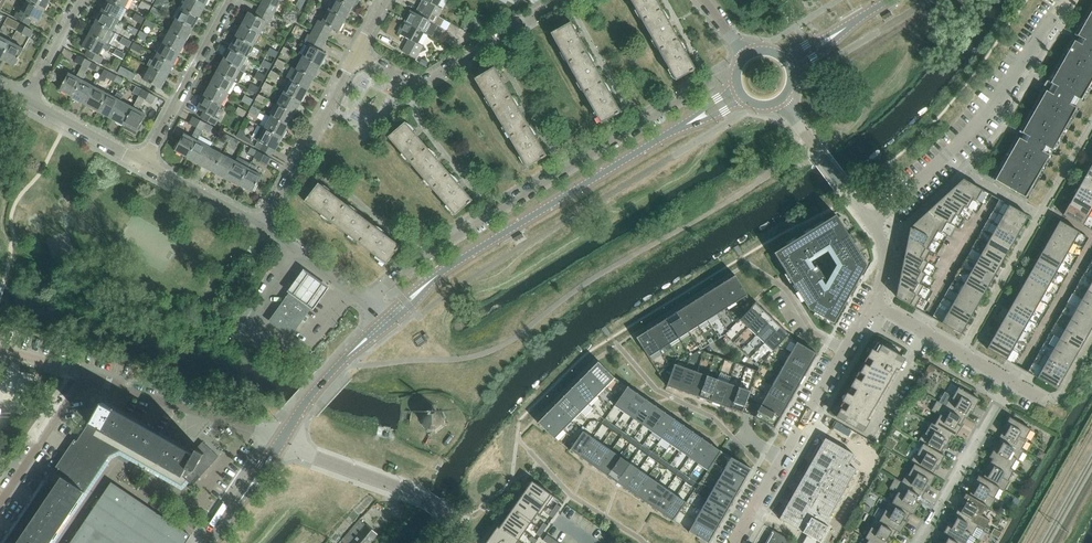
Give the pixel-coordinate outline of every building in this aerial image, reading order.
[(27,1),(44,11),(50,0),(28,0),(27,1)] [(102,11),(118,20),(125,8),(110,0),(108,0),(102,11)] [(154,5),(165,11),(169,3),(167,2),(168,0),(157,0),(157,1),(154,5)] [(183,8),(199,17),(205,5),(196,0),(187,0),(183,8)] [(262,1),(277,9),(281,1),(282,0),(263,0),(262,1)] [(295,6),(301,9),(305,0),(299,0),(295,6)] [(338,0),(334,0),(328,10),(345,19),(352,7),(338,0)] [(352,7),(355,9),(359,1),(357,0),(338,0),(352,7)] [(425,9),(439,16),(443,9),(438,7),(441,0),(425,0),(429,2),(425,9)] [(657,0),(631,0),(642,20),(662,9),(657,0)] [(38,23),(44,11),(27,1),(21,14),(18,12),(14,18),(29,25),(32,20),(38,23)] [(139,7),(148,12),(151,6),(142,2),(139,7)] [(150,13),(159,17),(162,12),(153,7),(150,13)] [(183,8),(176,20),(193,29),(199,17),(183,8)] [(259,8),(255,16),(265,22),(269,24),(273,15),(259,8)] [(410,10),(404,22),(424,32),(429,35),(439,16),(425,9),(421,16),(410,10)] [(679,39),(662,9),(642,20),(659,50),(679,39)] [(328,10),(322,22),(333,28),(339,31),(345,19),(328,10)] [(1077,36),(1079,37),(1077,42),(1074,40),(1050,83),(1052,84),(1048,91),(1046,90),(1022,133),(1024,134),(1021,139),(1019,138),(995,180),(1025,197),(1050,155),(1047,154),(1050,149),(1052,150),(1076,108),(1074,107),(1079,99),(1081,100),(1091,80),(1091,10),(1077,36)] [(102,11),(96,23),(112,32),(118,20),(102,11)] [(249,13),(242,24),(259,33),(265,22),(255,16),(249,13)] [(133,19),(141,24),(144,18),(136,14),(133,19)] [(144,25),(153,29),(156,24),(147,19),(144,25)] [(176,20),(170,32),(186,40),(193,29),(176,20)] [(322,22),(318,20),(314,28),(329,36),(333,28),(322,22)] [(424,32),(404,22),(398,33),(409,39),(402,51),(416,58),(423,46),(418,43),(424,32)] [(588,52),(571,22),(551,33),(568,63),(588,52)] [(112,32),(96,23),(89,35),(106,43),(112,32)] [(17,29),(17,30),(30,37),(33,31),(27,27),(20,24),(17,29)] [(259,33),(242,24),(236,36),(253,45),(259,33)] [(126,31),(135,36),(138,30),(129,25),(126,31)] [(137,37),(146,41),(149,36),(140,31),(137,37)] [(170,32),(164,44),(180,52),(186,40),(170,32)] [(325,43),(308,34),(303,42),(305,43),(298,55),(303,57),(320,66),(326,54),(321,51),(325,43)] [(83,47),(89,50),(99,55),(106,43),(89,35),(83,47)] [(253,45),(236,36),(230,48),(246,57),(253,45)] [(2,59),(10,42),(0,37),(0,58),(2,59)] [(120,43),(129,47),(132,42),(123,37),(120,43)] [(696,69),(679,39),(659,50),(676,80),(696,69)] [(10,42),(2,59),(15,66),(24,49),(10,42)] [(131,48),(140,53),(143,48),(134,43),(131,48)] [(164,44),(157,56),(173,64),(180,52),(164,44)] [(281,53),(289,57),(292,51),(284,47),(281,53)] [(230,48),(223,60),(240,69),(246,57),(230,48)] [(270,48),(268,53),(275,57),(278,52),(270,48)] [(114,55),(122,59),(125,54),(116,49),(114,55)] [(99,55),(89,50),(86,56),(100,64),(104,57),(99,55)] [(584,93),(604,82),(588,52),(568,63),(584,93)] [(91,62),(78,55),(74,61),(88,68),(91,62)] [(157,56),(151,67),(167,76),(173,64),(157,56)] [(320,66),(303,57),(297,69),(314,78),(320,66)] [(275,64),(283,69),(286,63),(278,59),(275,64)] [(223,60),(217,72),(234,81),(240,69),(223,60)] [(264,60),(261,65),(269,69),(272,64),(264,60)] [(88,68),(94,72),(98,65),(91,62),(88,68)] [(136,75),(121,67),(118,73),(133,81),(136,75)] [(167,76),(151,67),(144,80),(161,88),(167,76)] [(512,97),(495,67),(475,79),(492,108),(512,97)] [(290,81),(307,90),(314,78),(297,69),(290,81)] [(268,76),(276,81),(279,75),(271,71),(268,76)] [(113,82),(117,76),(110,72),(107,78),(113,82)] [(217,72),(211,84),(227,93),(234,81),(217,72)] [(258,72),(255,77),(263,81),(266,76),(258,72)] [(60,90),(73,97),(82,80),(69,73),(60,90)] [(113,82),(120,85),(123,79),(117,76),(113,82)] [(95,87),(82,80),(73,97),(86,104),(95,87)] [(284,93),(301,102),(307,90),(290,81),(284,93)] [(621,112),(604,82),(584,93),(601,123),(621,112)] [(251,83),(248,89),(256,93),(259,88),(251,83)] [(262,88),(270,92),(273,87),(265,83),(262,88)] [(211,84),(204,96),(221,105),(227,93),(211,84)] [(132,94),(139,97),(143,90),(136,86),(132,94)] [(108,94),(95,87),(86,104),(99,111),(108,94)] [(143,90),(139,97),(152,104),(156,97),(143,90)] [(301,102),(284,93),(278,105),(294,114),(301,102)] [(120,101),(108,94),(99,111),(111,118),(120,101)] [(245,95),(242,101),(250,105),(253,100),(245,95)] [(256,100),(264,104),(267,99),(259,95),(256,100)] [(198,108),(204,111),(214,117),(215,116),(221,105),(204,96),(198,108)] [(510,138),(529,126),(512,97),(492,108),(510,138)] [(111,118),(124,124),(133,108),(120,101),(111,118)] [(294,114),(278,105),(271,117),(288,126),(294,114)] [(249,112),(257,116),(260,111),(252,106),(249,112)] [(239,107),(236,113),(244,117),(247,112),(239,107)] [(133,108),(124,124),(137,131),(146,115),(133,108)] [(214,117),(204,111),(201,117),(215,125),(219,119),(215,116),(214,117)] [(288,126),(271,117),(265,129),(282,138),(288,126)] [(197,125),(204,129),(206,123),(200,120),(197,125)] [(411,163),(428,148),(406,122),(388,137),(411,163)] [(206,123),(204,129),(210,132),(213,127),(206,123)] [(510,138),(527,167),(547,156),(529,126),(510,138)] [(252,140),(246,137),(244,130),(241,128),(236,136),(244,140),(250,144),(252,140)] [(282,138),(265,129),(258,141),(263,143),(275,150),(282,138)] [(175,151),(188,158),(197,141),(184,134),(175,151)] [(223,139),(229,142),(232,137),(225,134),(223,139)] [(232,137),(229,142),(236,146),(239,141),(232,137)] [(188,158),(201,164),(210,148),(197,141),(188,158)] [(275,150),(263,143),(260,149),(272,155),(275,150)] [(258,151),(251,147),(247,154),(254,158),(258,151)] [(201,164),(214,171),(223,155),(210,148),(201,164)] [(450,174),(428,148),(411,163),(433,189),(450,174)] [(254,158),(267,165),(270,158),(258,151),(254,158)] [(214,171),(227,178),(236,162),(223,155),(214,171)] [(248,168),(236,162),(227,178),(239,185),(248,168)] [(239,185),(253,192),(262,175),(254,172),(257,167),(251,163),(248,168),(239,185)] [(433,189),(455,215),(472,200),(450,174),(433,189)] [(1085,175),(1080,185),(1091,192),(1091,179),(1085,175)] [(973,198),(979,188),(963,179),(954,187),(973,198)] [(346,204),(319,183),(305,201),(332,222),(346,204)] [(1080,185),(1074,195),(1091,205),(1091,192),(1080,185)] [(967,208),(973,198),(954,187),(945,195),(964,206),(967,208)] [(964,206),(945,195),(936,203),(955,214),(959,216),(964,206)] [(1088,216),(1091,209),(1091,205),(1074,195),(1068,205),(1088,216)] [(955,214),(936,203),(928,211),(947,222),(950,224),(955,214)] [(373,225),(346,204),(332,222),(359,243),(373,225)] [(1027,215),(1009,205),(1003,215),(1022,225),(1027,215)] [(1088,216),(1068,205),(1063,214),(1083,226),(1088,216)] [(947,222),(928,211),(919,219),(938,230),(941,232),(947,222)] [(826,248),(828,246),(829,247),(845,236),(848,234),(836,214),(823,222),(825,225),(816,231),(814,228),(826,248)] [(1022,225),(1003,215),(997,224),(1016,235),(1022,225)] [(938,230),(919,219),(911,227),(933,239),(938,230)] [(1073,242),(1079,232),(1060,221),(1054,231),(1073,242)] [(1016,235),(997,224),(992,234),(1011,245),(1016,235)] [(359,243),(386,264),(400,246),(373,225),(359,243)] [(933,239),(911,227),(910,227),(912,228),(909,233),(912,235),(910,239),(927,249),(933,239)] [(809,258),(826,248),(814,228),(813,229),(815,232),(806,237),(804,234),(797,239),(809,258)] [(1073,242),(1054,231),(1048,240),(1068,252),(1073,242)] [(1011,245),(992,234),(986,244),(1005,255),(1011,245)] [(829,247),(840,265),(840,266),(860,253),(854,243),(851,245),(845,236),(829,247)] [(806,261),(806,260),(809,258),(797,239),(796,239),(798,242),(789,248),(787,245),(774,253),(786,273),(806,261)] [(930,251),(927,249),(910,239),(906,245),(910,247),(907,251),(925,261),(930,251)] [(1068,252),(1048,240),(1043,250),(1062,261),(1062,262),(1068,252)] [(1005,255),(986,244),(981,254),(1000,265),(1005,255)] [(1062,261),(1043,250),(1042,250),(1037,260),(1057,271),(1062,261)] [(928,262),(925,261),(907,251),(904,257),(907,258),(905,262),(922,272),(928,262)] [(840,266),(836,273),(856,284),(853,282),(858,273),(861,275),(867,265),(860,253),(840,266)] [(1000,265),(981,254),(975,264),(994,275),(1000,265)] [(1057,271),(1037,260),(1031,270),(1051,281),(1057,271)] [(819,281),(822,280),(824,278),(824,279),(825,278),(816,265),(816,266),(811,269),(806,261),(786,273),(787,272),(792,281),(792,282),(798,291),(818,279),(819,281)] [(926,274),(922,272),(905,262),(902,268),(905,270),(903,274),(920,284),(926,274)] [(994,275),(975,264),(969,274),(989,285),(994,275)] [(287,292),(289,294),(308,309),(311,311),(327,288),(302,270),(287,292)] [(1051,281),(1031,270),(1026,280),(1045,291),(1051,281)] [(836,273),(827,288),(824,290),(825,290),(826,293),(845,303),(842,301),(847,292),(850,294),(856,284),(836,273)] [(923,286),(920,284),(903,274),(899,280),(902,282),(900,285),(918,295),(923,286)] [(964,283),(983,294),(989,285),(969,274),(964,283)] [(736,302),(747,295),(735,275),(724,282),(724,281),(723,282),(736,302)] [(809,309),(810,310),(814,312),(826,293),(825,290),(824,290),(819,281),(818,279),(798,291),(809,309)] [(1045,291),(1026,280),(1020,290),(1040,301),(1045,291)] [(723,282),(715,288),(714,287),(714,288),(727,308),(736,302),(723,282)] [(964,283),(958,293),(978,304),(983,294),(964,283)] [(918,295),(900,285),(897,291),(900,293),(897,298),(912,306),(918,295)] [(296,288),(272,321),(290,334),(314,301),(296,288)] [(714,288),(705,294),(705,293),(704,294),(717,314),(727,308),(714,288)] [(1088,288),(1082,298),(1091,304),(1091,291),(1088,288)] [(1020,290),(1014,300),(1034,311),(1040,301),(1020,290)] [(814,312),(816,309),(825,314),(824,317),(833,323),(845,303),(826,293),(814,312)] [(978,304),(958,293),(953,303),(972,314),(978,304)] [(704,294),(696,300),(695,300),(708,320),(717,314),(704,294)] [(1076,308),(1091,317),(1091,304),(1082,298),(1076,308)] [(695,300),(686,306),(685,306),(698,326),(708,320),(695,300)] [(1034,311),(1014,300),(1009,310),(1028,321),(1029,321),(1034,311)] [(764,310),(756,303),(756,302),(745,313),(753,322),(764,310)] [(953,303),(947,313),(967,324),(972,314),(953,303)] [(685,306),(676,312),(688,332),(698,326),(685,306)] [(1076,308),(1071,318),(1091,329),(1091,327),(1091,317),(1076,308)] [(772,318),(764,311),(765,310),(764,310),(753,322),(761,329),(772,318)] [(1028,321),(1009,310),(1003,319),(1023,331),(1028,321)] [(676,312),(675,312),(676,312),(667,318),(666,318),(679,338),(688,332),(676,312)] [(967,324),(947,313),(941,323),(961,334),(967,324)] [(666,318),(657,324),(669,344),(679,338),(666,318)] [(781,326),(780,325),(780,326),(772,319),(773,318),(772,318),(761,329),(770,337),(781,326)] [(1091,329),(1071,318),(1065,328),(1085,339),(1091,329)] [(1023,331),(1003,319),(997,329),(1017,341),(1023,331)] [(660,350),(669,344),(657,324),(656,324),(657,324),(648,330),(647,330),(660,350)] [(770,337),(778,345),(789,334),(788,333),(781,326),(770,337)] [(1085,339),(1065,328),(1059,338),(1080,349),(1085,339)] [(1017,341),(997,329),(992,339),(1012,350),(1017,341)] [(647,330),(636,337),(649,357),(660,350),(647,330)] [(1080,349),(1059,338),(1054,348),(1074,359),(1080,349)] [(1012,350),(992,339),(987,349),(1006,360),(1012,350)] [(817,353),(797,342),(790,353),(811,365),(817,353)] [(850,395),(837,417),(860,431),(903,357),(878,343),(848,395),(850,395)] [(1074,359),(1054,348),(1048,358),(1048,357),(1068,369),(1074,359)] [(811,365),(790,353),(784,364),(805,376),(805,375),(810,365),(811,366),(811,365)] [(1068,369),(1048,357),(1043,367),(1063,379),(1068,369)] [(589,370),(605,387),(615,377),(606,368),(605,368),(598,361),(593,367),(593,366),(592,367),(589,370)] [(686,368),(675,364),(667,386),(668,386),(678,389),(677,390),(678,390),(686,368)] [(805,376),(784,364),(778,374),(799,386),(799,385),(804,376),(805,376)] [(1063,379),(1043,367),(1037,377),(1057,389),(1063,379)] [(696,372),(686,368),(678,390),(688,393),(688,394),(696,372)] [(581,378),(580,379),(597,395),(605,387),(589,370),(588,371),(589,371),(584,375),(584,376),(581,379),(581,378)] [(707,375),(696,372),(688,394),(689,394),(699,397),(699,398),(707,375)] [(799,386),(778,374),(772,384),(793,396),(798,386),(799,386)] [(718,379),(707,375),(699,398),(700,398),(700,397),(709,401),(710,401),(718,379)] [(597,395),(580,379),(576,384),(576,383),(575,384),(576,384),(572,387),(589,404),(597,395)] [(728,383),(718,379),(710,401),(710,402),(710,401),(720,405),(728,383)] [(739,387),(728,383),(720,405),(721,405),(731,408),(730,409),(731,409),(739,387)] [(793,396),(772,384),(767,395),(787,407),(787,406),(792,396),(793,397),(793,396)] [(637,393),(637,392),(637,393),(633,390),(628,387),(629,387),(628,386),(614,405),(624,412),(637,393)] [(564,395),(563,396),(580,412),(589,404),(572,387),(571,388),(572,388),(568,392),(567,392),(567,393),(564,396),(564,395)] [(750,391),(739,387),(731,409),(741,412),(741,413),(742,413),(750,391)] [(979,400),(958,387),(953,397),(951,396),(945,405),(945,406),(965,417),(965,418),(967,419),(972,410),(973,410),(979,400)] [(637,393),(624,412),(633,419),(646,400),(647,399),(646,399),(642,397),(643,397),(642,396),(638,393),(637,393)] [(787,407),(767,395),(761,405),(781,417),(781,416),(786,407),(787,407)] [(580,412),(563,396),(559,400),(559,401),(556,404),(555,404),(572,421),(580,412)] [(647,399),(646,400),(633,419),(643,425),(656,406),(656,405),(655,406),(652,403),(651,403),(647,400),(647,399)] [(945,405),(937,400),(931,410),(940,415),(935,424),(934,425),(952,435),(952,436),(955,437),(961,426),(960,426),(965,418),(965,417),(945,406),(945,405)] [(177,483),(181,485),(186,480),(182,476),(187,468),(201,476),(208,468),(206,466),(213,458),(215,460),(219,457),(203,442),(197,449),(195,452),(194,455),(109,407),(107,409),(101,406),(102,403),(101,403),(93,417),(89,424),(89,423),(84,431),(120,450),(131,457),(177,483)] [(572,421),(555,404),(555,405),(551,409),(550,409),(547,413),(547,412),(547,413),(563,429),(572,421)] [(781,417),(761,405),(754,417),(774,428),(781,417)] [(656,406),(643,425),(652,431),(665,412),(661,410),(661,409),(660,409),(656,406)] [(445,417),(439,409),(430,408),(423,414),(422,423),(427,430),(436,431),(444,426),(445,417)] [(665,413),(666,412),(665,412),(652,431),(661,438),(674,419),(674,418),(670,416),(670,415),(670,416),(665,413)] [(563,429),(547,413),(546,413),(547,413),(538,422),(544,429),(545,430),(554,439),(563,429)] [(1002,438),(1022,449),(1027,440),(1025,439),(1031,429),(1010,417),(1003,428),(1004,428),(999,437),(1001,438),(1002,438)] [(684,425),(683,425),(679,422),(680,422),(679,422),(675,419),(674,418),(674,419),(661,438),(670,444),(684,425)] [(952,435),(934,425),(935,424),(931,423),(926,433),(924,432),(918,442),(925,446),(925,445),(940,454),(940,453),(945,445),(946,446),(952,436),(952,435)] [(693,431),(692,431),(689,429),(688,428),(684,425),(670,444),(680,451),(693,431)] [(120,450),(84,431),(80,437),(108,456),(109,455),(120,450)] [(579,457),(593,437),(583,431),(570,450),(570,451),(571,450),(575,453),(575,454),(576,454),(579,456),(579,457)] [(702,438),(702,437),(702,438),(698,435),(697,435),(693,432),(693,431),(680,451),(689,457),(702,438)] [(84,493),(105,462),(106,461),(106,460),(109,455),(108,456),(80,437),(77,441),(74,439),(72,443),(53,471),(61,476),(61,477),(84,493)] [(593,437),(579,457),(580,457),(584,460),(585,460),(588,463),(589,463),(602,444),(593,437)] [(702,438),(689,457),(698,463),(711,444),(712,444),(711,444),(707,442),(707,441),(702,438),(703,438),(702,438)] [(854,455),(825,438),(779,519),(808,535),(804,542),(819,542),(829,527),(825,525),(856,470),(848,465),(854,455)] [(1022,449),(1002,438),(1001,439),(996,447),(995,446),(989,457),(992,459),(993,458),(1011,468),(1016,459),(1018,460),(1024,450),(1022,449)] [(597,469),(598,470),(611,450),(602,444),(589,463),(593,466),(594,467),(594,466),(598,469),(597,469)] [(712,444),(711,444),(698,463),(708,470),(721,451),(720,450),(720,451),(716,448),(717,448),(716,447),(716,448),(712,445),(712,444)] [(940,454),(925,445),(925,446),(920,454),(918,453),(912,464),(914,465),(914,464),(932,475),(933,474),(937,466),(938,467),(945,456),(940,453),(940,454)] [(607,476),(621,457),(611,450),(598,470),(599,470),(603,472),(603,473),(607,475),(607,476)] [(616,482),(630,463),(621,457),(607,476),(608,476),(612,479),(613,479),(616,482)] [(725,469),(745,480),(747,476),(748,475),(751,468),(743,464),(742,463),(732,457),(731,457),(725,469)] [(1000,488),(999,488),(1004,491),(1010,481),(1008,480),(1014,470),(1011,468),(993,458),(992,459),(986,469),(988,469),(983,478),(1000,488)] [(625,489),(626,489),(639,469),(630,463),(616,482),(617,483),(617,482),(621,485),(622,486),(625,488),(625,489)] [(914,464),(914,465),(909,474),(907,473),(902,482),(901,482),(923,495),(928,486),(929,487),(936,476),(933,474),(932,475),(914,464)] [(635,495),(648,476),(639,469),(626,489),(630,492),(631,492),(635,495)] [(745,481),(745,480),(725,469),(719,479),(739,491),(739,490),(741,486),(742,486),(742,485),(744,480),(745,481)] [(84,493),(61,477),(61,476),(53,471),(4,542),(50,542),(84,493)] [(1000,488),(983,478),(979,475),(972,486),(973,487),(969,495),(987,506),(990,508),(996,498),(994,497),(999,488),(1000,488)] [(644,501),(644,502),(658,482),(648,476),(635,495),(635,496),(636,495),(640,498),(640,499),(640,498),(644,501)] [(902,482),(895,478),(889,488),(898,493),(892,502),(911,513),(910,513),(913,515),(920,504),(919,503),(923,495),(901,482),(902,482)] [(739,491),(719,479),(713,489),(733,501),(733,500),(735,496),(736,497),(736,496),(739,491)] [(531,481),(525,490),(547,506),(553,496),(553,495),(533,481),(532,481),(531,481)] [(190,536),(111,482),(70,542),(185,542),(190,536)] [(658,482),(644,502),(645,502),(649,504),(649,505),(650,505),(653,507),(653,508),(667,489),(658,482)] [(662,514),(663,514),(676,495),(667,489),(653,508),(654,508),(658,511),(659,511),(663,514),(662,514)] [(733,501),(713,489),(707,500),(727,511),(728,511),(727,511),(729,507),(730,507),(730,506),(733,501)] [(540,515),(547,506),(525,490),(519,500),(538,513),(537,513),(540,515)] [(987,506),(969,495),(966,493),(960,504),(961,505),(956,513),(978,526),(977,526),(984,530),(991,519),(982,514),(987,506)] [(676,495),(663,514),(663,515),(663,514),(668,517),(667,518),(668,518),(672,520),(672,521),(673,521),(686,502),(676,495)] [(531,522),(537,513),(538,513),(519,500),(512,509),(531,522)] [(701,510),(721,522),(722,521),(721,521),(724,517),(727,511),(727,512),(727,511),(707,500),(701,510)] [(911,513),(892,502),(889,500),(883,511),(884,512),(880,520),(879,520),(896,530),(900,533),(907,522),(906,521),(910,513),(911,513)] [(525,531),(531,522),(512,509),(506,518),(525,531)] [(721,522),(701,510),(695,520),(716,532),(715,531),(718,527),(718,528),(718,527),(721,522)] [(963,542),(965,542),(970,535),(972,536),(977,526),(978,526),(956,513),(951,522),(950,521),(943,532),(946,534),(947,533),(963,542)] [(879,520),(880,520),(875,517),(869,527),(871,528),(865,538),(868,540),(868,539),(875,542),(890,542),(893,539),(892,539),(896,530),(879,520)] [(518,541),(525,531),(506,518),(499,527),(518,541)] [(716,532),(695,520),(688,532),(700,538),(699,538),(700,539),(708,542),(709,542),(712,538),(712,537),(715,532),(716,532)] [(350,542),(370,542),(377,535),(366,525),(350,542)] [(497,526),(496,527),(497,528),(497,527),(500,529),(497,534),(494,532),(494,531),(487,542),(486,542),(516,542),(518,541),(499,527),(499,528),(497,526)] [(792,541),(773,530),(766,542),(791,542),(792,541)] [(947,533),(946,534),(942,542),(941,541),(940,542),(963,542),(947,533)]
